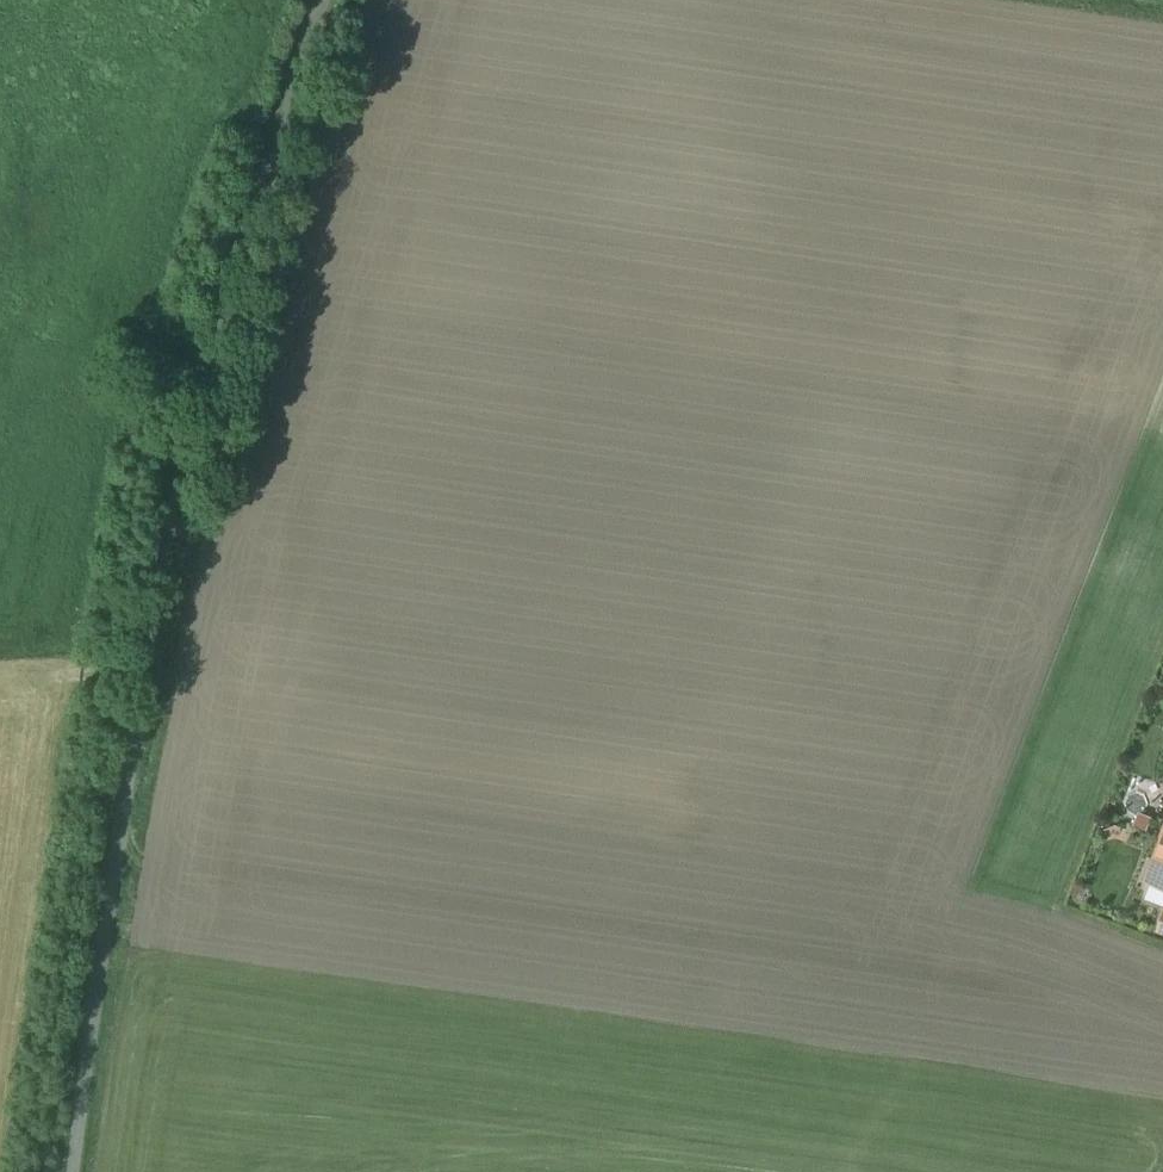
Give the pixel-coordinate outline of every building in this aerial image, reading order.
[(1147,880),(1162,886),(1162,836),(1147,880)]
